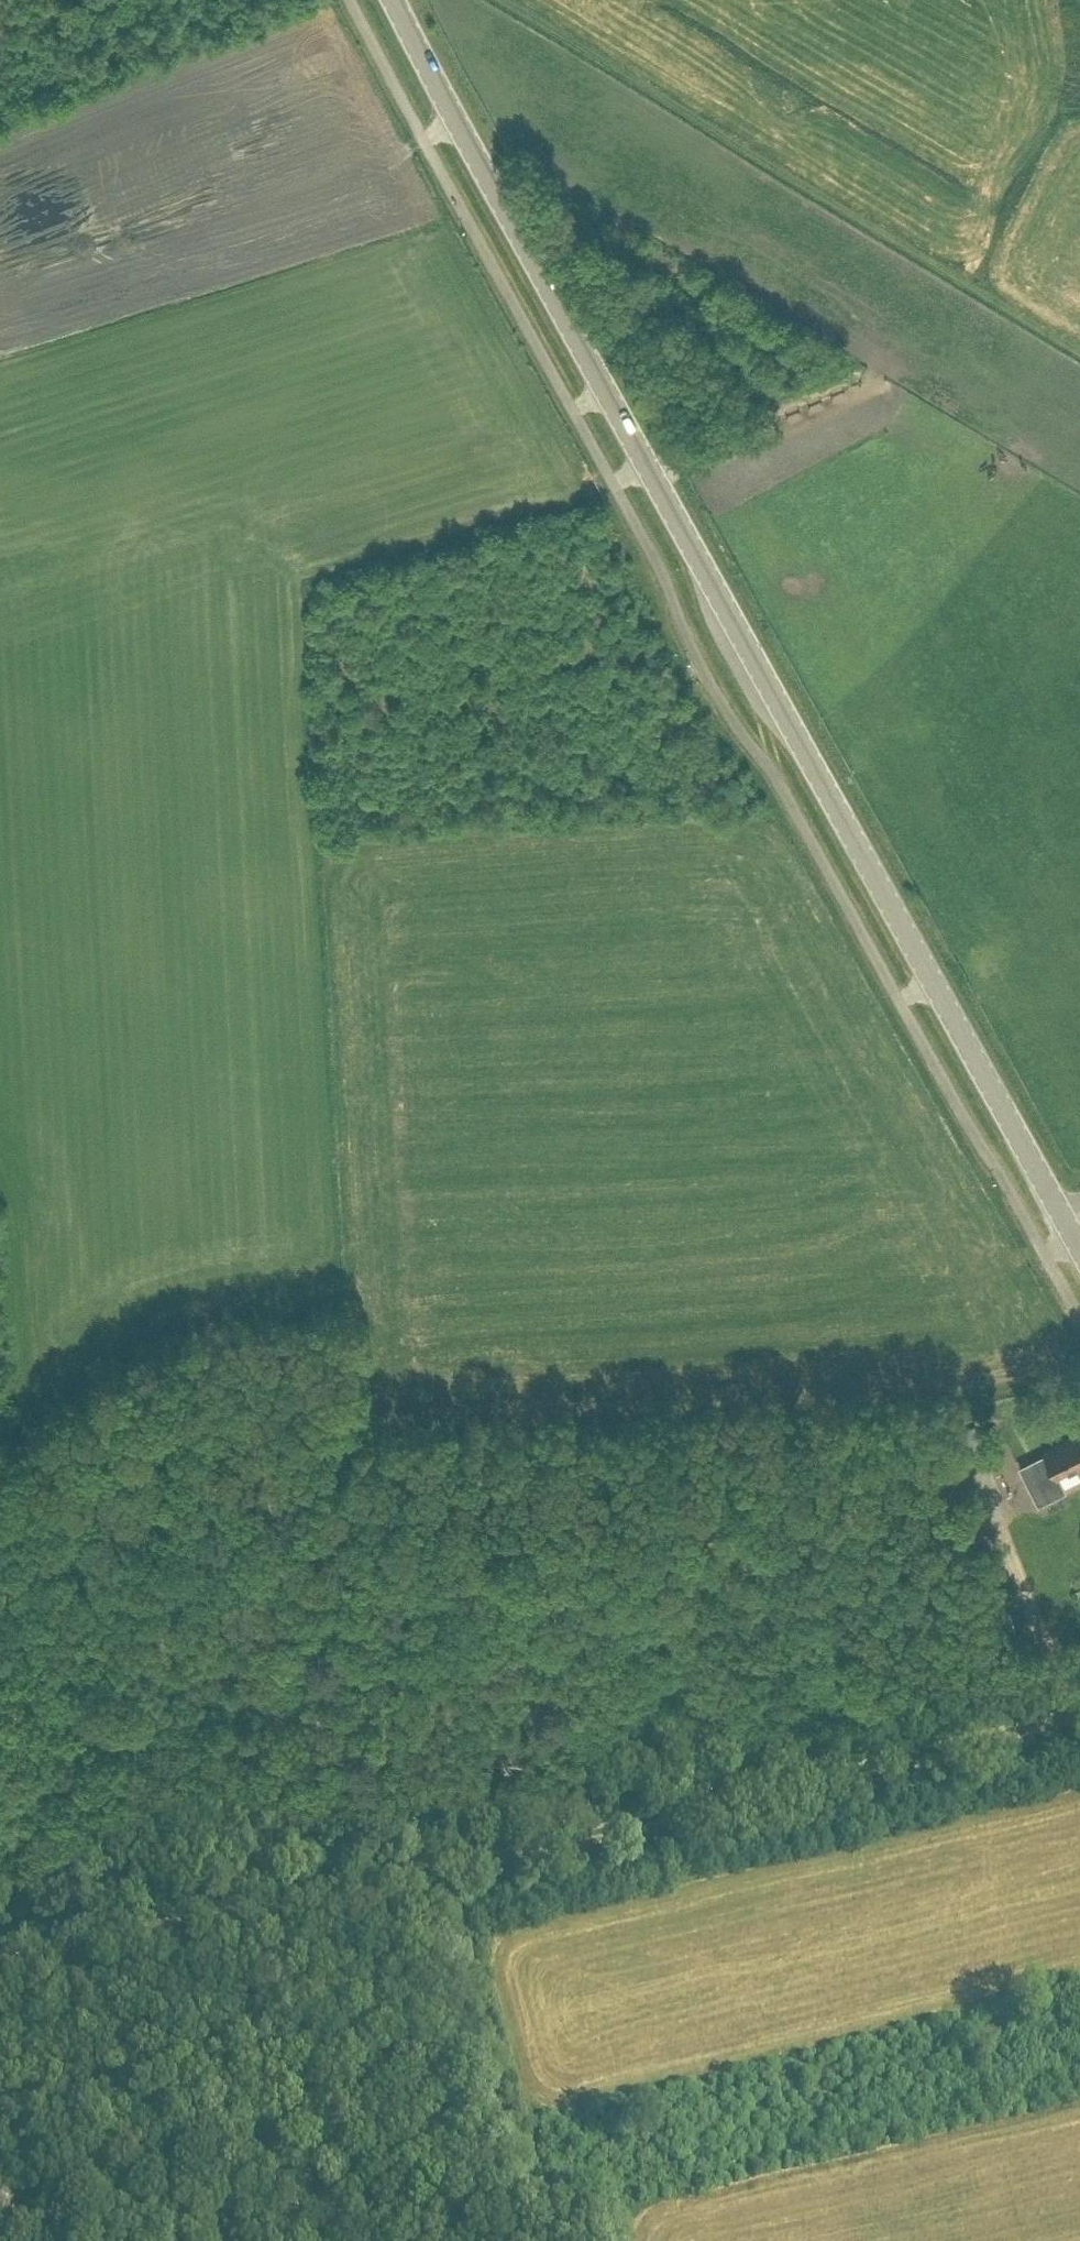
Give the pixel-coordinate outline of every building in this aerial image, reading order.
[(1038,1502),(1064,1489),(1057,1475),(1079,1464),(1079,1439),(1077,1434),(1043,1451),(1045,1454),(1020,1466),(1038,1502)]
